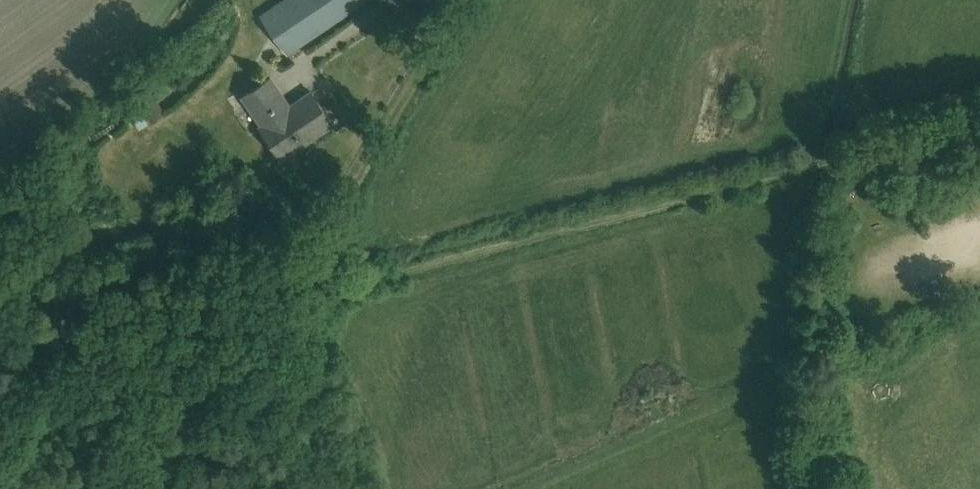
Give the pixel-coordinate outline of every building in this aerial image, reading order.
[(261,14),(287,53),(365,0),(282,0),(261,14)] [(290,105),(270,76),(242,95),(262,124),(259,126),(281,158),(333,123),(312,91),(290,105)]
